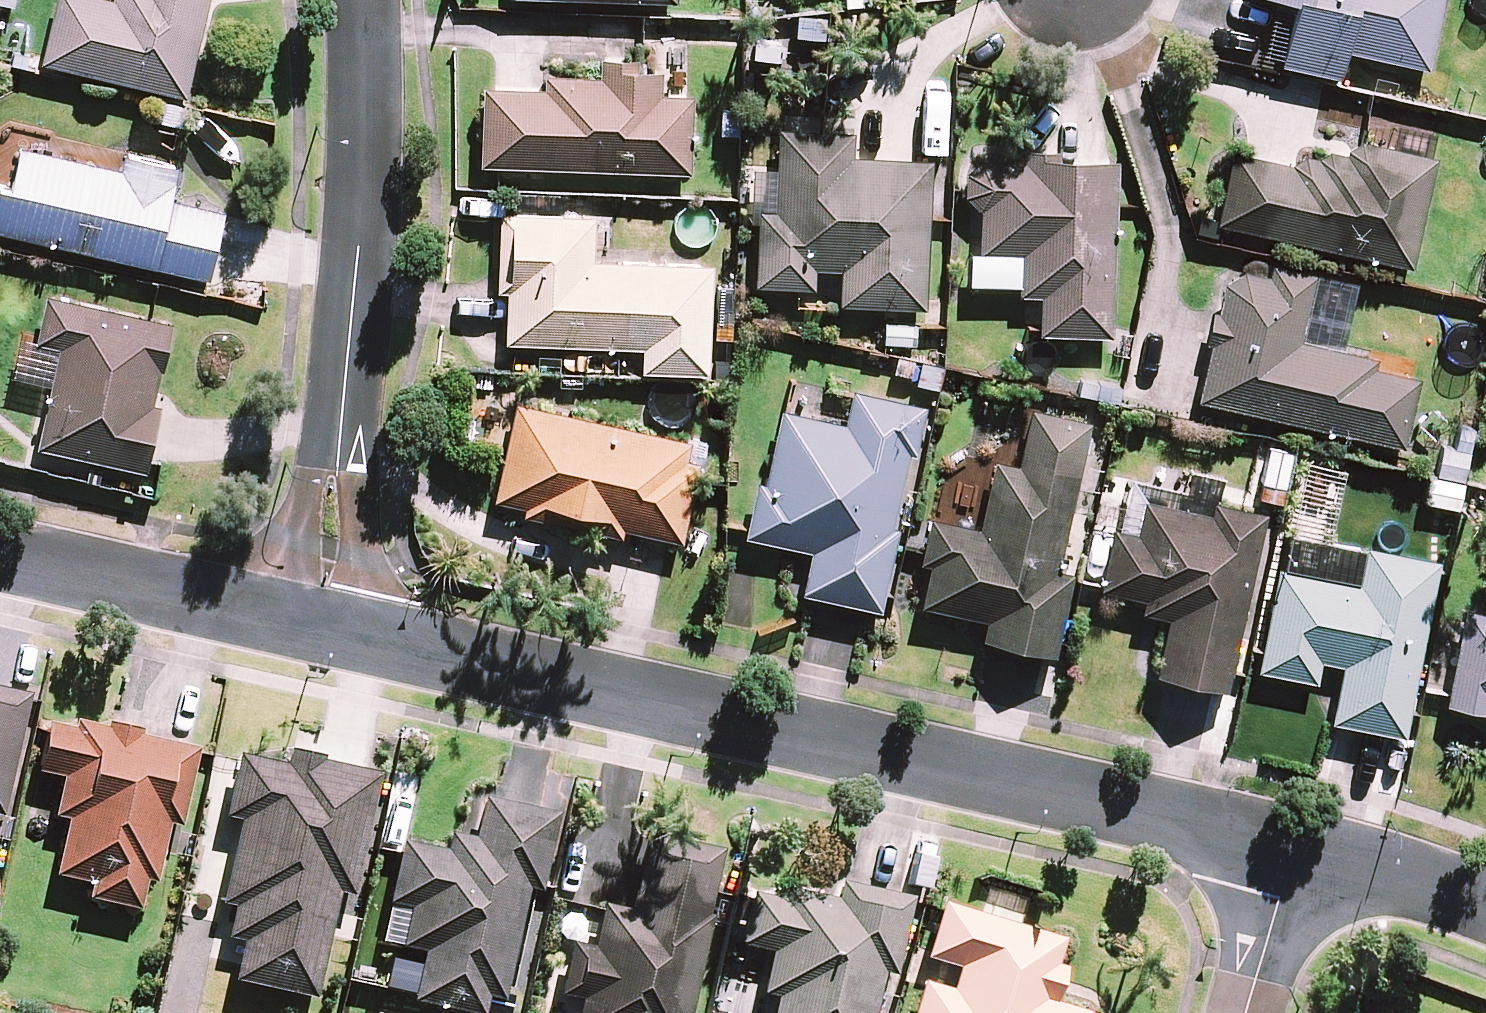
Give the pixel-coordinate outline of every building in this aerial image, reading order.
[(42,60),(187,93),(209,0),(56,0),(42,60)] [(1280,61),(1339,75),(1345,47),(1427,66),(1442,0),(1294,0),(1280,61)] [(798,15),(797,35),(806,35),(824,36),(824,16),(798,15)] [(805,66),(806,35),(797,35),(748,32),(747,63),(805,66)] [(659,91),(660,67),(641,66),(636,66),(636,56),(599,54),(598,74),(543,71),(543,85),(483,83),(480,162),(690,171),(693,93),(659,91)] [(185,104),(161,99),(157,120),(180,125),(185,104)] [(851,152),(852,129),(821,128),(778,126),(774,209),(758,208),(755,282),(814,285),(815,266),(841,267),(839,302),(924,306),(931,156),(851,152)] [(1435,154),(1358,137),(1343,145),(1342,150),(1329,147),(1319,154),(1303,151),(1289,161),(1232,148),(1216,221),(1411,263),(1435,154)] [(156,264),(171,198),(179,162),(125,150),(122,165),(23,143),(13,185),(0,182),(0,229),(156,264)] [(1108,333),(1117,156),(1058,153),(1058,147),(1024,145),(1023,158),(979,156),(965,169),(964,193),(977,205),(981,206),(978,249),(1020,251),(1018,292),(1042,294),(1040,329),(1108,333)] [(171,198),(156,264),(208,276),(223,210),(171,198)] [(594,258),(595,213),(500,210),(499,218),(497,288),(506,289),(504,340),(643,345),(642,370),(708,372),(712,262),(594,258)] [(1266,273),(1241,267),(1225,280),(1218,308),(1213,307),(1205,340),(1210,342),(1197,396),(1402,444),(1418,375),(1373,364),(1375,354),(1340,346),(1301,337),(1316,271),(1269,260),(1266,273)] [(1316,271),(1301,337),(1340,346),(1355,280),(1316,271)] [(171,318),(46,292),(36,338),(60,343),(51,383),(38,445),(146,468),(160,402),(154,401),(171,318)] [(916,321),(883,319),(882,342),(915,344),(916,321)] [(51,383),(60,343),(36,338),(21,335),(12,375),(51,383)] [(925,404),(852,387),(844,420),(780,406),(764,479),(755,477),(745,525),(743,532),(812,548),(802,590),(880,608),(899,524),(892,523),(909,451),(914,453),(925,404)] [(516,401),(495,497),(525,503),(523,513),(621,534),(623,526),(681,538),(698,460),(685,457),(689,439),(516,401)] [(1017,461),(995,456),(981,525),(930,514),(920,560),(928,562),(920,601),(985,615),(981,634),(1055,649),(1057,640),(1072,568),(1058,565),(1089,417),(1029,405),(1017,461)] [(1284,486),(1291,448),(1268,444),(1260,481),(1284,486)] [(1467,458),(1447,453),(1442,474),(1462,479),(1467,458)] [(1181,504),(1211,511),(1214,498),(1219,499),(1224,476),(1189,469),(1185,487),(1148,479),(1130,475),(1126,492),(1119,525),(1136,529),(1144,496),(1181,504)] [(1219,499),(1214,498),(1211,511),(1181,504),(1144,496),(1136,529),(1119,525),(1113,524),(1099,585),(1143,595),(1140,608),(1168,614),(1156,670),(1227,686),(1236,644),(1266,509),(1219,499)] [(1439,558),(1366,544),(1358,581),(1277,565),(1257,666),(1315,678),(1319,658),(1342,662),(1331,719),(1404,734),(1414,684),(1439,558)] [(1445,701),(1485,709),(1485,607),(1464,603),(1447,691),(1445,701)] [(1,813),(28,691),(0,685),(0,813),(1,813)] [(72,724),(47,718),(36,768),(60,773),(52,812),(66,815),(54,872),(91,880),(88,895),(138,906),(144,876),(154,879),(167,821),(178,823),(194,751),(195,745),(138,733),(140,726),(103,718),(102,723),(73,717),(72,724)] [(288,744),(284,761),(237,751),(223,812),(239,815),(221,899),(232,901),(226,931),(242,934),(233,976),(313,993),(336,888),(352,891),(378,770),(320,758),(321,752),(288,744)] [(556,810),(482,794),(474,834),(447,828),(443,844),(400,835),(397,851),(386,899),(388,900),(408,904),(400,942),(422,946),(411,996),(481,1011),(485,992),(502,996),(526,884),(539,887),(546,853),(556,810)] [(569,941),(558,989),(578,993),(574,1012),(688,1012),(710,914),(706,913),(711,890),(720,846),(644,830),(627,907),(600,901),(598,908),(590,945),(569,941)] [(839,878),(835,896),(784,884),(782,894),(750,887),(738,941),(770,948),(760,988),(775,991),(771,1012),(870,1012),(880,968),(892,971),(910,894),(839,878)] [(1052,1000),(1063,963),(1054,960),(1061,936),(940,899),(923,955),(955,965),(949,984),(921,975),(910,1012),(1096,1012),(1052,1000)] [(400,942),(408,904),(388,900),(380,938),(399,942),(400,942)]
